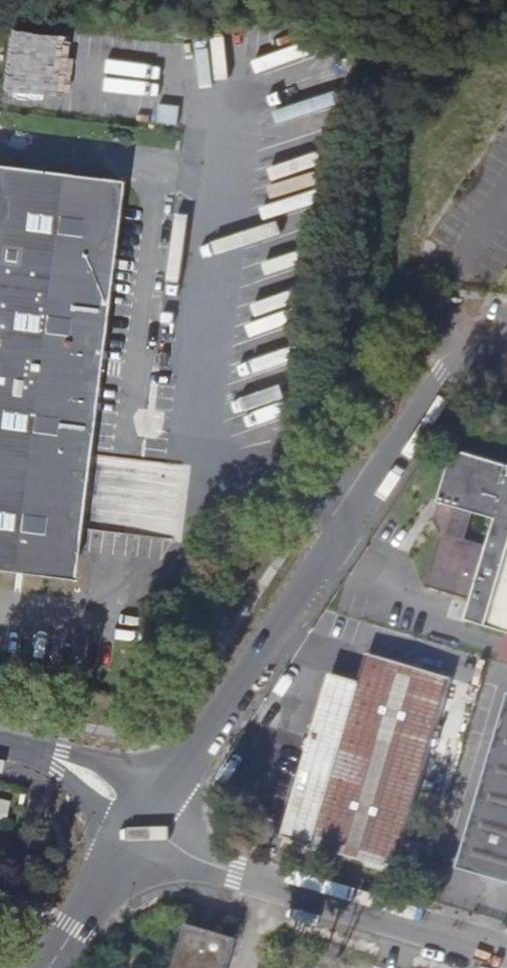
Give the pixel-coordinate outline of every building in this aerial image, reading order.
[(0,166),(0,570),(66,579),(116,181),(0,166)] [(455,449),(439,502),(449,506),(425,585),(473,601),(467,620),(506,631),(506,465),(455,449)] [(85,451),(76,522),(183,537),(187,509),(175,507),(178,481),(158,478),(156,490),(144,489),(143,498),(98,492),(104,454),(85,451)] [(171,656),(178,646),(168,638),(160,650),(171,656)] [(360,683),(332,674),(284,836),(396,869),(453,679),(369,654),(367,661),(360,683)] [(460,866),(506,880),(506,711),(460,866)] [(344,862),(341,869),(356,873),(358,866),(344,862)] [(236,941),(229,939),(231,930),(218,926),(215,935),(188,926),(175,967),(228,967),(236,941)]
